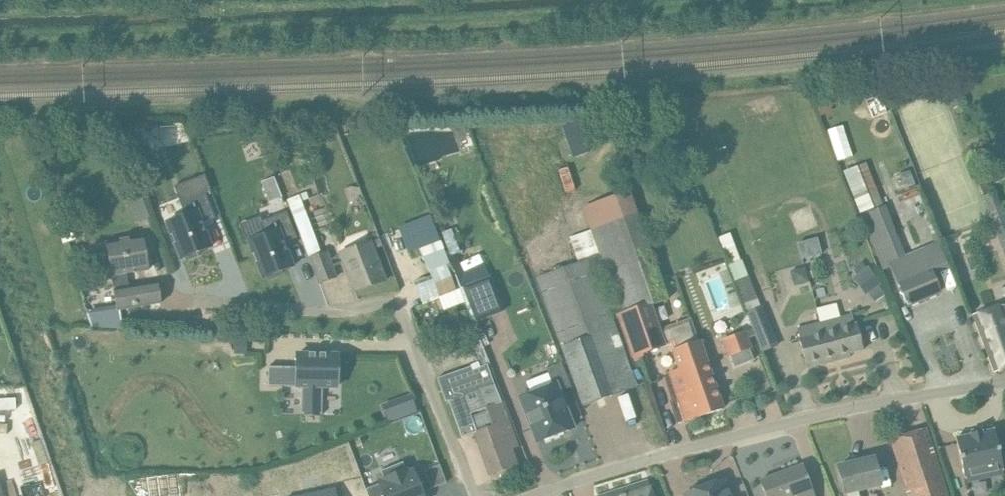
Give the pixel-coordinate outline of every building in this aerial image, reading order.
[(883,98),(875,101),(879,111),(887,107),(883,98)] [(573,157),(588,152),(576,121),(562,126),(573,157)] [(139,124),(127,127),(131,141),(137,140),(141,133),(139,124)] [(629,173),(620,147),(616,149),(624,171),(628,175),(629,173)] [(855,167),(843,171),(862,218),(883,269),(891,266),(907,305),(939,292),(932,274),(949,267),(939,245),(923,252),(899,262),(889,238),(894,236),(883,209),(873,213),(855,167)] [(181,259),(186,257),(187,260),(200,254),(199,252),(211,247),(202,223),(215,218),(205,193),(211,191),(205,175),(205,174),(181,183),(186,199),(180,202),(185,214),(167,221),(167,222),(181,259)] [(274,176),(261,182),(269,202),(283,197),(274,176)] [(146,218),(133,186),(121,190),(133,223),(146,218)] [(650,305),(668,299),(667,298),(630,190),(584,205),(603,259),(606,270),(616,297),(620,311),(626,309),(627,313),(650,305)] [(1004,233),(1004,214),(999,200),(996,192),(995,191),(983,196),(982,196),(981,196),(997,237),(1004,233)] [(269,279),(282,274),(281,271),(293,267),(284,242),(297,237),(287,212),(262,221),(263,224),(267,234),(249,241),(263,278),(268,276),(269,279)] [(408,251),(426,243),(419,227),(401,234),(408,251)] [(734,281),(749,322),(750,321),(755,336),(756,336),(762,352),(779,345),(763,306),(761,307),(742,260),(741,260),(730,233),(719,238),(729,264),(728,264),(734,281)] [(822,236),(801,239),(804,256),(825,253),(822,236)] [(106,244),(94,246),(99,277),(111,275),(111,276),(114,291),(117,310),(161,303),(158,284),(129,288),(127,273),(149,269),(143,237),(106,243),(106,244)] [(386,280),(372,241),(341,252),(355,291),(386,280)] [(430,276),(414,282),(423,304),(460,290),(451,268),(441,241),(420,249),(430,276)] [(336,277),(327,251),(310,257),(320,283),(336,277)] [(592,259),(538,278),(583,405),(637,385),(630,363),(611,313),(615,312),(615,313),(620,311),(616,297),(606,300),(597,273),(606,270),(603,259),(593,263),(592,259)] [(881,284),(869,266),(853,277),(866,295),(881,284)] [(805,267),(790,271),(792,279),(801,284),(809,282),(805,267)] [(490,277),(464,287),(472,309),(477,321),(495,314),(503,311),(490,277)] [(96,285),(82,289),(92,329),(117,323),(113,311),(103,313),(96,285)] [(821,306),(823,318),(841,315),(839,303),(821,306)] [(973,315),(994,372),(1004,368),(1004,304),(973,315)] [(670,372),(677,394),(686,421),(723,408),(700,341),(698,342),(690,319),(678,323),(659,330),(657,327),(650,305),(627,313),(626,309),(620,311),(615,313),(632,357),(643,353),(664,345),(672,343),(675,350),(673,351),(679,369),(670,372)] [(800,337),(799,338),(807,368),(850,357),(849,354),(863,350),(856,323),(854,324),(852,314),(798,328),(800,337)] [(472,418),(463,395),(478,390),(487,413),(504,407),(502,401),(501,402),(494,384),(487,364),(490,364),(480,338),(476,330),(465,334),(478,367),(473,370),(472,366),(448,374),(437,378),(446,402),(449,400),(457,424),(465,421),(472,418)] [(744,331),(721,341),(727,358),(752,348),(749,339),(745,331),(744,331)] [(234,336),(234,354),(247,354),(247,336),(234,336)] [(268,384),(268,386),(288,386),(302,386),(302,412),(301,412),(301,414),(323,414),(323,413),(322,413),(322,393),(322,387),(337,387),(337,354),(297,354),(297,367),(268,366),(268,368),(268,384)] [(530,393),(519,398),(537,442),(574,428),(560,391),(570,387),(561,363),(546,369),(548,373),(525,382),(530,393)] [(414,392),(383,403),(390,421),(421,410),(414,392)] [(504,407),(487,413),(490,423),(476,429),(472,418),(465,421),(457,424),(462,437),(470,434),(475,433),(490,475),(517,466),(511,449),(518,447),(504,407)] [(890,439),(907,490),(942,478),(926,428),(890,439)] [(956,438),(964,478),(1003,470),(994,430),(956,438)] [(838,466),(844,493),(845,493),(845,495),(860,495),(858,490),(861,489),(881,485),(874,458),(861,461),(838,466)] [(59,476),(45,476),(45,460),(0,461),(0,495),(59,495),(59,476)] [(381,471),(384,479),(378,481),(379,484),(366,489),(368,495),(424,495),(423,495),(425,495),(416,475),(415,475),(413,470),(407,472),(403,462),(381,471)] [(427,468),(434,486),(450,481),(443,462),(427,468)] [(802,465),(781,473),(782,474),(775,477),(774,475),(760,480),(766,495),(796,495),(797,495),(814,495),(802,465)] [(143,495),(181,495),(180,474),(142,475),(143,495)] [(907,490),(909,495),(949,495),(943,478),(942,478),(910,489),(907,490)] [(691,491),(685,493),(686,495),(729,495),(723,479),(704,486),(700,483),(691,487),(691,491)] [(648,480),(599,495),(653,495),(648,480)]
